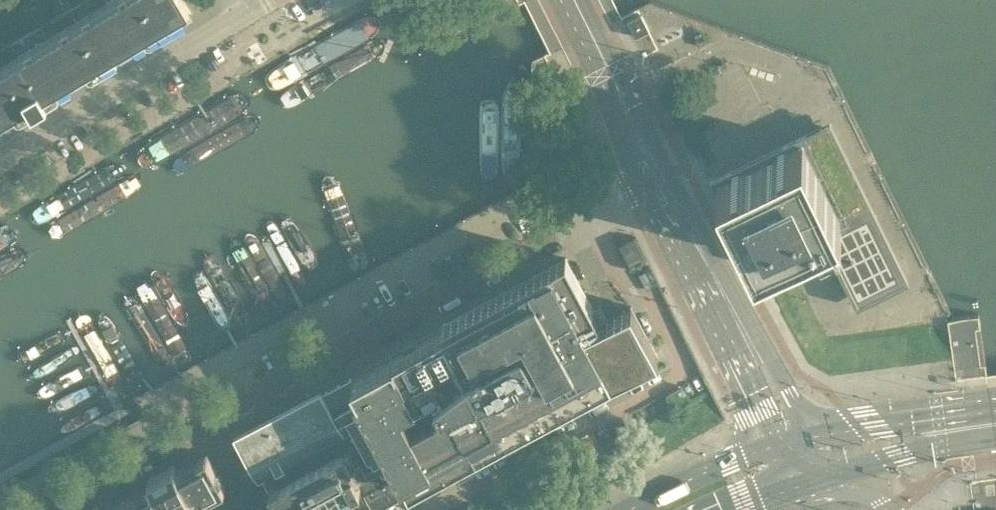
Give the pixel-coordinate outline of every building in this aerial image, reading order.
[(0,48),(0,126),(22,112),(21,110),(29,105),(33,111),(41,107),(37,100),(53,91),(55,93),(191,13),(183,0),(82,0),(0,48)] [(641,14),(628,21),(636,37),(649,30),(641,14)] [(715,182),(754,259),(808,232),(809,233),(814,231),(813,230),(823,225),(823,226),(827,224),(868,206),(826,128),(785,149),(784,147),(732,174),(731,175),(715,182)] [(369,500),(374,509),(377,509),(413,491),(410,487),(491,444),(538,419),(539,419),(541,420),(543,419),(545,419),(546,418),(547,417),(548,416),(548,415),(549,413),(658,355),(631,305),(600,321),(565,256),(442,323),(444,327),(351,377),(240,436),(269,490),(268,490),(276,505),(266,509),(350,509),(369,500)] [(983,375),(981,352),(972,353),(970,339),(961,340),(962,350),(955,350),(958,377),(983,375)] [(666,395),(666,396),(666,397),(666,398),(668,401),(669,403),(671,407),(672,408),(674,409),(676,408),(690,401),(689,399),(682,386),(668,393),(667,394),(666,395)] [(177,505),(180,509),(191,509),(210,500),(208,496),(225,486),(207,453),(177,469),(175,464),(147,478),(150,484),(121,500),(102,509),(99,505),(89,509),(168,509),(177,505)]
